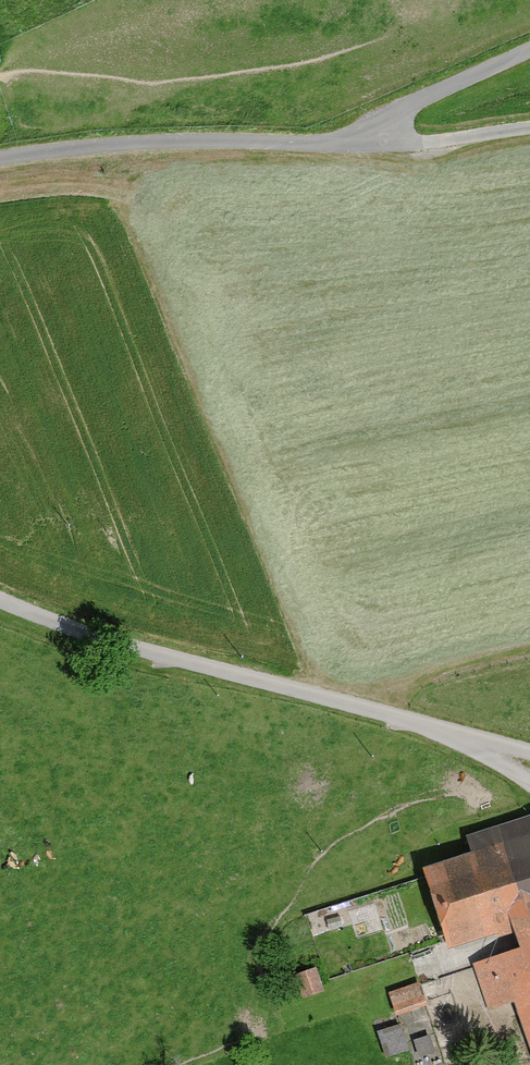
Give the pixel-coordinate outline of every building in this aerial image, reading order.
[(514,932),(520,952),(470,969),(485,1014),(513,1004),(529,1055),(529,819),(465,841),(471,857),(424,872),(451,953),(514,932)] [(324,996),(317,973),(293,981),(300,1004),(324,996)] [(423,1010),(415,987),(388,997),(396,1020),(423,1010)] [(450,1012),(437,1017),(442,1030),(455,1025),(450,1012)] [(406,1054),(399,1029),(376,1036),(383,1060),(406,1054)] [(433,1055),(428,1040),(412,1045),(417,1060),(433,1055)]
